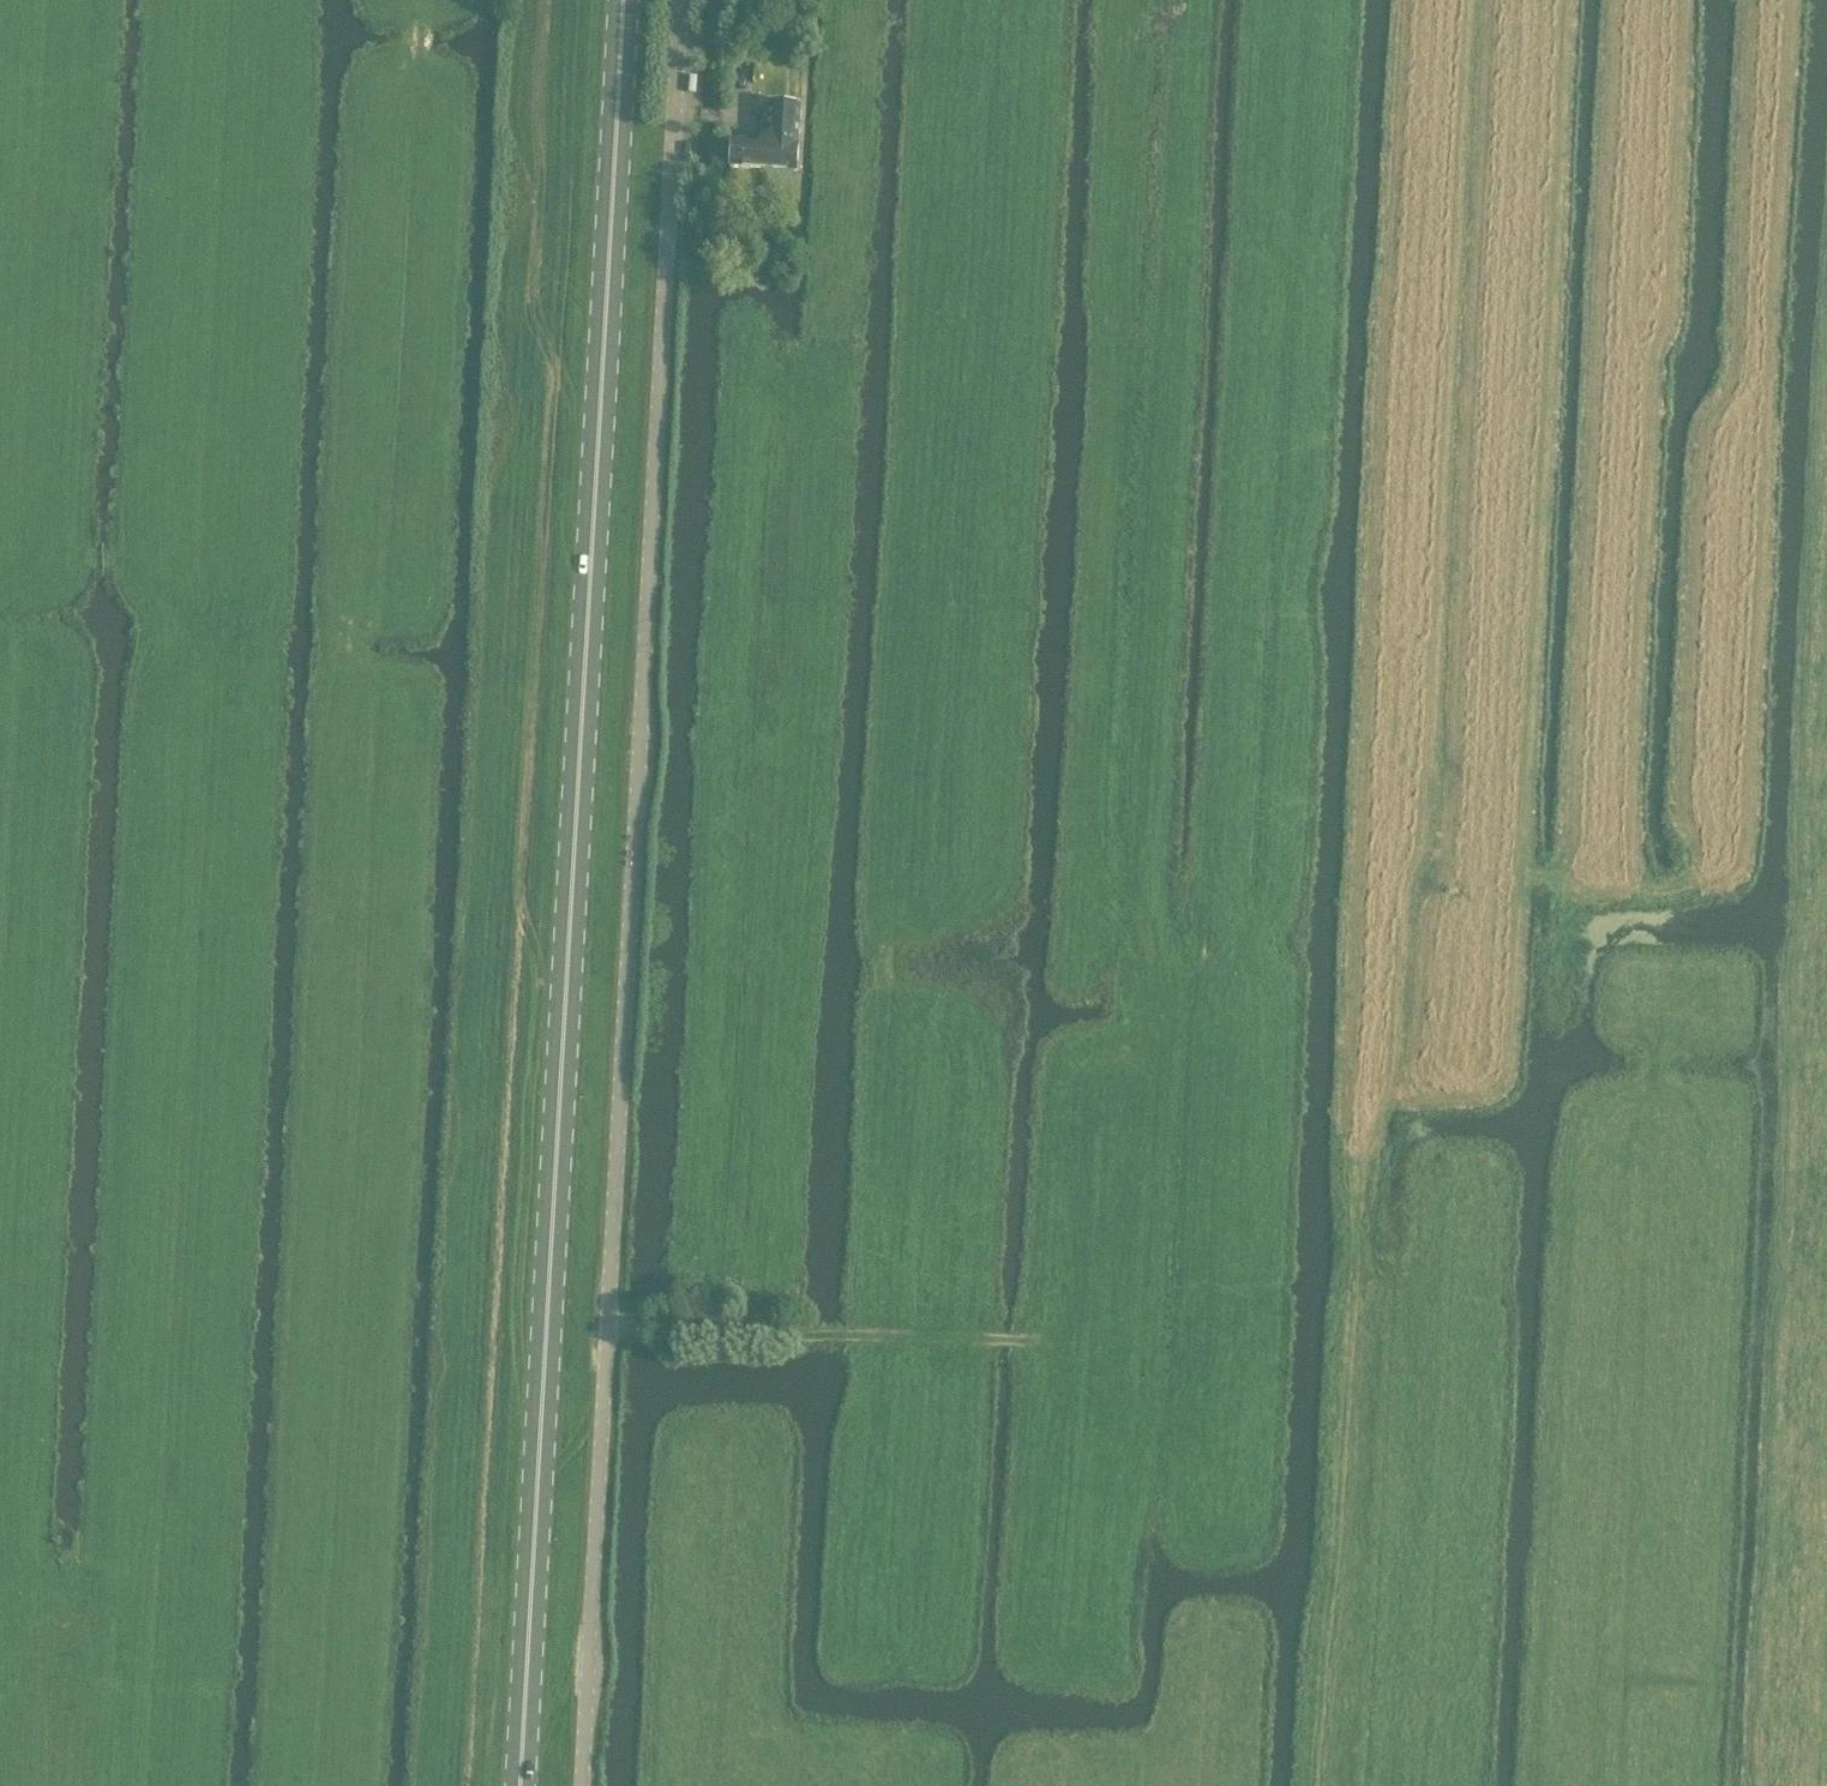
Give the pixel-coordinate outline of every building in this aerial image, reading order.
[(767,140),(732,138),(731,151),(730,166),(796,171),(801,104),(770,102),(767,140)]
